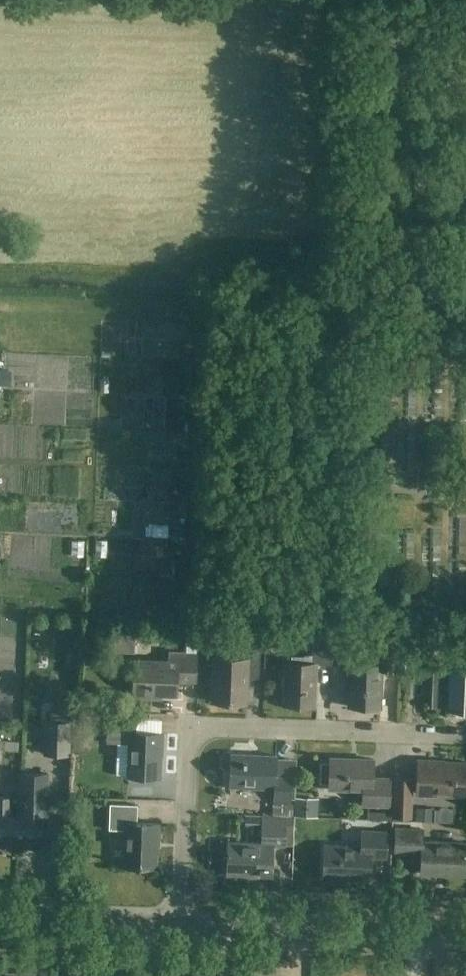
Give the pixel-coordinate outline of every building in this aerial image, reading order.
[(135,372),(136,391),(154,391),(154,372),(135,372)] [(188,437),(186,413),(174,413),(173,398),(160,399),(163,438),(188,437)] [(142,432),(143,403),(122,403),(121,432),(142,432)] [(135,462),(139,439),(116,435),(112,458),(135,462)] [(162,443),(162,461),(186,460),(186,443),(162,443)] [(242,625),(241,638),(261,639),(262,626),(242,625)] [(171,639),(170,652),(197,653),(198,631),(191,631),(191,639),(171,639)] [(284,704),(314,705),(315,664),(331,664),(332,641),(312,640),(311,663),(285,662),(284,704)] [(348,707),(380,708),(381,669),(397,670),(398,643),(376,642),(375,664),(350,663),(348,707)] [(212,702),(246,703),(247,675),(259,675),(260,644),(245,644),(245,659),(214,657),(212,702)] [(177,681),(196,682),(197,654),(168,653),(168,661),(134,659),(133,697),(151,697),(151,694),(176,695),(177,681)] [(449,676),(435,675),(434,697),(435,701),(439,704),(442,706),(448,706),(447,710),(465,711),(465,667),(449,666),(449,676)] [(117,776),(160,778),(161,748),(162,748),(163,733),(136,732),(136,719),(108,718),(107,743),(129,744),(128,775),(117,775),(117,776)] [(44,721),(43,754),(70,754),(71,722),(44,721)] [(18,750),(19,740),(0,739),(0,749),(18,750)] [(289,807),(290,807),(292,776),(276,775),(277,755),(263,755),(263,754),(251,754),(251,755),(230,754),(229,795),(230,795),(231,786),(274,788),(273,802),(289,803),(289,807)] [(330,758),(330,762),(321,762),(320,782),(329,783),(329,788),(363,789),(362,804),(390,805),(391,778),(373,778),(374,759),(330,758)] [(418,761),(417,794),(465,796),(465,763),(418,761)] [(19,815),(20,815),(19,846),(40,847),(42,817),(46,817),(47,798),(39,798),(40,772),(21,771),(19,815)] [(394,816),(411,817),(413,779),(395,779),(394,816)] [(19,815),(11,815),(12,796),(0,796),(0,845),(19,846),(20,815),(19,815)] [(318,797),(295,797),(295,815),(318,816),(318,797)] [(124,867),(156,868),(157,842),(159,842),(160,823),(137,822),(138,804),(110,803),(109,830),(125,830),(124,867)] [(227,874),(272,876),(273,845),(285,846),(286,818),(262,817),(261,843),(228,842),(227,874)] [(465,875),(465,872),(465,843),(423,841),(423,829),(396,828),(395,852),(421,853),(421,873),(465,875)] [(323,878),(370,880),(371,858),(387,858),(388,831),(362,830),(362,846),(324,844),(323,878)]
